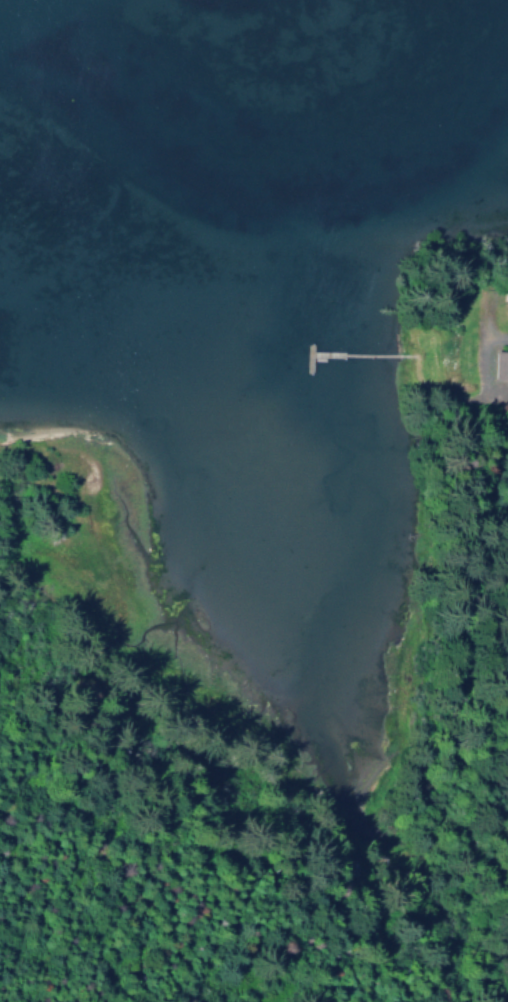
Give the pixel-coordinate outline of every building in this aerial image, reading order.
[(494,351),(493,380),(507,381),(507,351),(494,351)]
